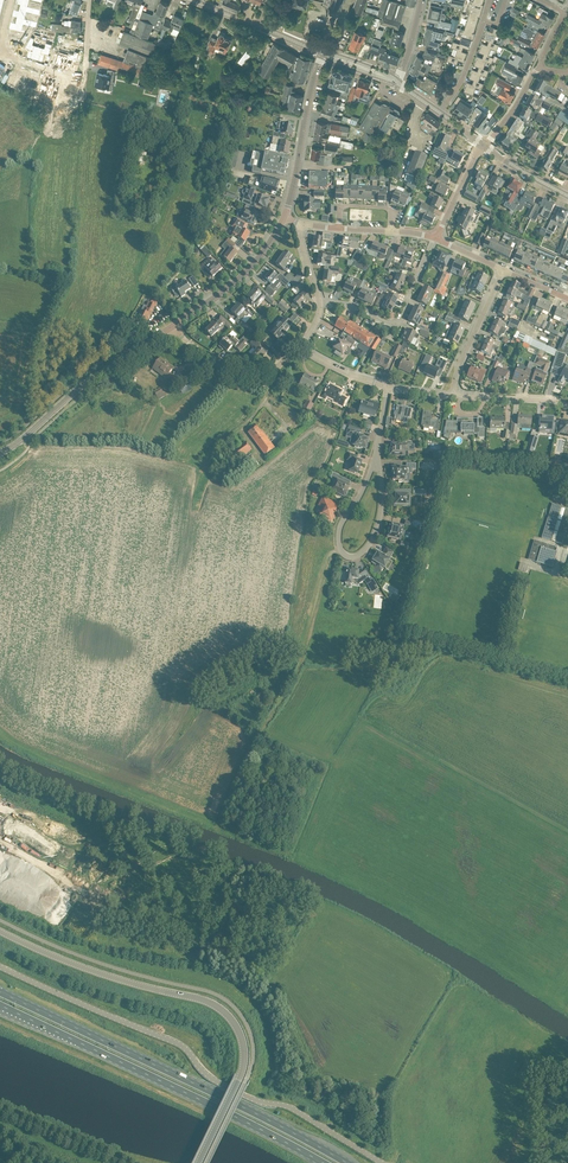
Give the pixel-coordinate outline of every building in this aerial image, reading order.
[(74,0),(68,13),(77,15),(82,3),(81,3),(81,1),(81,0),(74,0)] [(122,0),(111,0),(115,2),(114,8),(115,8),(119,9),(122,0)] [(127,0),(126,2),(127,3),(127,4),(132,6),(128,20),(134,22),(140,5),(136,3),(137,0),(126,0),(127,0)] [(238,13),(241,6),(230,1),(230,0),(223,0),(221,6),(238,13)] [(316,0),(323,2),(323,4),(321,5),(322,5),(323,5),(327,6),(326,10),(327,11),(333,13),(333,12),(335,12),(336,8),(340,9),(341,10),(343,3),(343,2),(344,0),(316,0)] [(366,0),(355,0),(351,10),(354,11),(353,12),(358,15),(359,13),(361,14),(366,0)] [(392,26),(398,28),(405,4),(392,0),(382,0),(379,10),(367,7),(365,11),(383,16),(381,23),(392,26)] [(441,12),(442,8),(447,9),(447,4),(439,2),(431,0),(430,0),(429,4),(430,4),(428,12),(426,20),(435,22),(434,26),(446,29),(449,29),(451,22),(444,20),(445,15),(444,13),(441,12)] [(461,28),(459,35),(462,36),(472,39),(471,38),(473,33),(474,33),(479,16),(478,16),(480,10),(481,10),(480,10),(482,4),(484,0),(473,0),(472,0),(469,0),(465,13),(468,14),(464,29),(461,28)] [(134,33),(148,38),(153,24),(159,27),(164,14),(165,14),(166,12),(165,12),(168,4),(160,1),(156,12),(154,11),(153,16),(142,11),(134,33)] [(14,10),(12,16),(17,17),(24,19),(26,12),(39,15),(40,10),(28,6),(20,5),(19,11),(14,10)] [(541,23),(543,24),(548,26),(553,18),(546,15),(548,11),(543,9),(538,18),(543,20),(541,23)] [(533,23),(538,26),(541,21),(528,14),(525,19),(529,21),(533,23)] [(165,19),(163,24),(165,25),(163,28),(169,30),(172,31),(173,28),(178,30),(183,19),(174,15),(171,21),(165,19)] [(11,22),(9,28),(21,32),(23,24),(36,28),(37,22),(24,19),(17,17),(16,23),(11,22)] [(458,19),(452,18),(451,22),(449,29),(455,31),(456,29),(456,26),(458,19)] [(71,20),(70,26),(62,25),(62,24),(55,23),(55,30),(55,31),(73,33),(73,32),(80,32),(81,29),(80,29),(81,21),(71,20)] [(426,26),(424,37),(435,39),(435,38),(440,39),(441,39),(442,39),(442,37),(443,31),(434,28),(426,26)] [(491,26),(490,27),(493,28),(492,31),(489,30),(488,30),(487,32),(486,31),(483,39),(488,41),(493,42),(496,35),(501,37),(503,31),(491,26)] [(541,40),(545,33),(538,30),(537,29),(534,28),(533,31),(524,26),(522,30),(524,31),(525,31),(526,32),(541,40)] [(385,40),(394,43),(400,44),(403,33),(394,30),(392,38),(387,36),(385,40)] [(526,32),(525,31),(524,31),(522,30),(520,35),(527,38),(529,39),(529,38),(533,40),(531,43),(538,47),(541,40),(526,32)] [(117,59),(114,69),(136,76),(143,78),(149,64),(151,57),(157,44),(154,43),(147,40),(129,33),(124,31),(123,33),(120,31),(119,36),(117,36),(118,37),(116,41),(119,42),(118,44),(128,48),(126,53),(124,52),(122,55),(125,56),(123,61),(117,59)] [(365,35),(361,33),(355,31),(349,46),(358,50),(361,40),(362,41),(365,35)] [(211,36),(209,42),(206,49),(209,50),(209,51),(213,53),(215,47),(219,49),(219,51),(225,53),(231,40),(224,37),(224,35),(221,34),(220,35),(219,35),(217,39),(211,36)] [(31,36),(25,47),(29,48),(27,56),(34,59),(40,41),(38,46),(33,44),(34,37),(31,36)] [(472,39),(462,36),(460,43),(454,41),(451,47),(457,49),(458,49),(462,51),(463,47),(468,49),(468,47),(469,47),(472,39)] [(519,36),(517,40),(528,46),(530,42),(519,36)] [(424,53),(435,56),(437,57),(440,47),(439,47),(439,46),(438,46),(439,42),(434,41),(435,39),(424,37),(422,43),(433,45),(433,48),(426,46),(424,53)] [(157,44),(159,45),(166,48),(168,44),(162,41),(163,39),(159,38),(157,44)] [(399,57),(385,52),(386,49),(376,45),(378,40),(374,38),(369,51),(379,55),(377,62),(395,68),(399,57)] [(40,41),(34,59),(42,61),(45,53),(48,54),(49,54),(52,44),(46,42),(44,47),(39,46),(40,41)] [(203,50),(206,42),(201,41),(195,56),(196,56),(195,59),(198,60),(199,56),(199,55),(200,55),(201,53),(200,53),(201,51),(202,51),(202,50),(203,50)] [(499,44),(493,42),(488,41),(487,44),(483,43),(482,45),(481,44),(478,52),(483,54),(488,55),(491,48),(496,50),(499,44)] [(255,62),(253,65),(259,69),(258,71),(268,76),(278,59),(288,64),(287,66),(289,67),(291,64),(295,55),(284,48),(274,43),(271,48),(261,65),(255,62)] [(524,53),(523,57),(530,61),(534,54),(526,49),(526,50),(521,47),(519,50),(524,53)] [(247,48),(238,62),(243,66),(253,52),(247,48)] [(458,49),(457,49),(455,56),(449,54),(447,60),(457,64),(458,60),(463,62),(463,60),(464,60),(467,52),(462,51),(458,49)] [(56,52),(54,61),(60,63),(59,65),(65,67),(66,65),(70,66),(71,59),(81,62),(82,55),(77,54),(78,51),(74,50),(73,53),(69,52),(68,56),(56,52)] [(101,54),(98,63),(114,69),(117,59),(101,54)] [(476,57),(473,65),(478,67),(483,68),(486,61),(491,63),(494,57),(488,55),(483,54),(482,57),(478,56),(477,58),(476,57)] [(291,64),(289,67),(289,78),(291,78),(298,81),(304,82),(307,70),(310,60),(311,60),(298,56),(295,55),(291,64)] [(435,56),(434,60),(431,66),(431,67),(429,71),(425,79),(410,72),(407,77),(415,81),(415,83),(430,93),(443,68),(442,67),(445,59),(435,56)] [(417,56),(413,64),(429,71),(431,67),(431,66),(423,62),(425,59),(417,56)] [(530,61),(523,57),(521,60),(515,58),(514,61),(519,64),(527,68),(530,61)] [(512,80),(513,81),(519,84),(523,76),(520,75),(522,71),(506,62),(501,71),(513,77),(512,80)] [(409,72),(410,72),(425,79),(429,71),(413,64),(409,72)] [(471,70),(468,78),(473,80),(478,81),(481,74),(486,76),(489,70),(483,68),(478,67),(477,70),(473,69),(472,71),(471,70)] [(328,85),(339,88),(348,91),(353,75),(335,69),(334,68),(332,69),(333,71),(331,76),(329,82),(328,85)] [(8,76),(5,81),(10,82),(9,83),(22,87),(23,84),(26,71),(19,69),(18,74),(13,72),(11,77),(8,76)] [(101,88),(107,89),(112,90),(114,81),(111,81),(113,71),(108,70),(107,75),(97,73),(95,85),(101,86),(101,88)] [(26,71),(23,84),(36,88),(38,82),(32,80),(34,74),(26,71)] [(255,79),(257,75),(249,71),(247,76),(247,77),(254,81),(255,79)] [(507,91),(511,84),(500,78),(497,84),(498,85),(498,86),(497,86),(494,92),(500,95),(499,96),(503,98),(509,102),(513,94),(507,91)] [(54,81),(45,79),(44,84),(41,83),(39,91),(46,93),(46,95),(55,98),(58,88),(53,87),(54,85),(53,85),(54,81)] [(359,79),(355,91),(355,92),(351,91),(347,101),(348,101),(347,104),(351,106),(352,102),(354,96),(359,98),(360,95),(363,97),(364,95),(368,96),(370,91),(367,91),(369,83),(359,79)] [(466,83),(464,91),(473,95),(476,87),(481,89),(484,83),(478,81),(473,80),(472,83),(468,82),(467,84),(466,83)] [(145,81),(143,87),(153,89),(154,83),(145,81)] [(544,93),(547,95),(550,88),(547,86),(540,82),(535,91),(540,94),(543,95),(544,93)] [(75,100),(78,91),(78,90),(77,90),(74,89),(75,86),(71,85),(71,84),(71,83),(70,85),(68,84),(67,89),(60,87),(59,90),(57,97),(57,98),(61,99),(60,101),(62,102),(66,103),(69,104),(70,100),(71,100),(71,99),(75,100)] [(285,84),(281,99),(285,100),(284,102),(283,104),(282,107),(283,108),(299,112),(302,96),(295,94),(296,92),(295,92),(291,91),(292,85),(285,84)] [(265,94),(278,97),(280,89),(267,85),(265,94)] [(550,88),(547,95),(558,101),(561,94),(550,88)] [(337,100),(339,96),(327,92),(325,99),(340,104),(341,102),(337,100)] [(478,101),(482,104),(486,98),(482,95),(478,101)] [(529,101),(527,105),(532,108),(533,109),(536,110),(538,106),(542,108),(546,111),(548,112),(552,106),(545,102),(543,104),(542,104),(538,101),(538,100),(537,99),(531,97),(530,96),(528,100),(529,101)] [(457,104),(453,110),(458,113),(467,101),(461,98),(457,104)] [(340,105),(340,104),(325,99),(323,106),(332,109),(333,104),(336,105),(336,106),(339,107),(340,105)] [(359,127),(359,128),(365,130),(383,137),(390,124),(398,129),(401,124),(404,119),(401,117),(399,112),(398,112),(397,114),(392,112),(392,111),(388,108),(388,107),(381,103),(380,105),(374,101),(370,108),(360,124),(359,127)] [(467,101),(458,113),(464,117),(468,111),(472,105),(467,101)] [(332,109),(323,106),(320,113),(330,116),(332,109)] [(480,114),(474,122),(478,126),(484,118),(485,119),(488,115),(476,107),(474,109),(480,114)] [(525,109),(520,117),(525,120),(527,121),(530,117),(534,119),(536,120),(535,121),(547,128),(548,127),(550,128),(553,122),(539,114),(538,117),(536,116),(532,113),(530,112),(525,109)] [(424,113),(421,116),(423,118),(422,120),(425,122),(422,125),(425,128),(434,117),(427,112),(426,115),(424,113)] [(567,126),(567,117),(560,112),(556,118),(567,126)] [(493,115),(487,123),(493,126),(498,119),(493,115)] [(434,117),(425,128),(430,132),(433,128),(435,130),(437,127),(440,123),(434,117)] [(517,119),(506,135),(512,139),(514,135),(518,138),(520,134),(518,132),(518,131),(519,131),(524,123),(517,119)] [(554,123),(560,127),(563,123),(557,119),(554,123)] [(316,121),(313,138),(314,138),(319,139),(323,140),(323,139),(327,140),(327,144),(337,146),(353,149),(354,143),(341,140),(341,139),(340,139),(340,136),(341,137),(347,138),(349,127),(344,125),(331,123),(330,124),(316,121)] [(274,137),(280,138),(284,139),(285,135),(292,137),(294,126),(278,122),(276,129),(279,130),(282,131),(281,134),(274,133),(273,137),(274,137)] [(530,141),(526,148),(530,151),(529,152),(530,154),(537,159),(544,148),(533,142),(537,136),(538,134),(532,130),(528,137),(531,139),(530,141)] [(363,139),(369,141),(372,134),(366,132),(363,139)] [(441,134),(439,140),(434,151),(437,153),(438,150),(444,153),(451,139),(441,134)] [(512,139),(506,135),(501,143),(511,149),(518,138),(514,135),(512,139)] [(280,138),(274,137),(272,145),(276,146),(275,152),(279,153),(288,155),(290,144),(282,142),(282,143),(279,143),(280,138)] [(325,144),(324,149),(324,151),(328,151),(328,152),(333,152),(336,153),(337,146),(327,144),(325,144)] [(312,147),(311,154),(332,158),(333,152),(328,152),(328,151),(324,151),(324,149),(312,147)] [(543,162),(540,168),(542,168),(541,169),(544,170),(547,172),(551,167),(552,164),(550,162),(551,159),(553,160),(558,152),(556,151),(552,148),(550,152),(543,162)] [(406,176),(404,181),(416,187),(419,181),(418,180),(427,157),(415,152),(406,176)] [(460,164),(464,157),(465,156),(461,154),(460,154),(456,152),(452,159),(453,160),(450,163),(455,166),(457,162),(460,164)] [(287,162),(288,158),(265,153),(265,156),(254,153),(251,166),(253,167),(252,173),(261,175),(262,171),(284,176),(285,168),(287,168),(288,163),(287,162)] [(332,158),(311,154),(310,158),(318,159),(317,163),(331,165),(332,158)] [(442,154),(438,162),(444,165),(446,160),(448,156),(442,154)] [(565,161),(563,165),(559,170),(567,175),(567,162),(565,161)] [(447,183),(449,180),(444,177),(446,173),(442,171),(438,179),(447,183)] [(475,185),(482,189),(489,176),(481,172),(476,179),(477,180),(475,185)] [(310,173),(309,180),(306,179),(305,179),(304,179),(304,180),(304,181),(305,181),(306,181),(309,181),(308,187),(325,189),(326,187),(328,187),(329,186),(330,186),(330,185),(331,184),(332,183),(332,182),(332,181),(331,180),(331,179),(330,178),(330,177),(329,177),(327,176),(327,174),(310,173)] [(431,190),(440,194),(445,197),(448,189),(440,185),(441,182),(430,176),(430,177),(426,176),(425,179),(428,181),(434,184),(431,190)] [(266,180),(266,181),(262,180),(263,180),(251,177),(248,185),(256,188),(256,189),(271,194),(273,190),(277,192),(279,183),(266,180)] [(478,198),(476,202),(480,204),(486,194),(488,196),(491,191),(492,192),(493,189),(497,191),(499,189),(501,190),(504,183),(504,182),(500,179),(499,180),(498,181),(494,179),(489,188),(485,186),(483,190),(482,190),(478,198)] [(509,196),(504,207),(515,213),(516,209),(521,199),(516,196),(517,194),(517,195),(519,191),(522,186),(512,181),(509,186),(505,194),(509,196)] [(266,198),(258,195),(258,196),(254,194),(256,189),(256,188),(248,185),(246,190),(247,190),(246,190),(245,190),(244,190),(243,191),(243,192),(242,193),(243,194),(243,195),(244,195),(245,196),(242,203),(246,205),(253,207),(255,208),(256,205),(263,207),(266,208),(269,200),(266,198)] [(343,200),(343,199),(344,195),(344,189),(344,185),(343,185),(343,186),(337,186),(336,198),(339,199),(339,200),(343,200)] [(394,203),(398,205),(403,193),(396,190),(397,188),(393,186),(390,185),(390,194),(394,196),(391,201),(394,202),(394,203)] [(379,188),(379,200),(378,202),(386,202),(386,194),(388,194),(388,188),(383,188),(383,190),(380,189),(380,188),(379,188)] [(223,195),(227,197),(238,201),(240,198),(225,192),(223,195)] [(466,192),(463,196),(476,202),(478,198),(466,192)] [(403,193),(398,205),(402,207),(402,206),(405,207),(409,196),(403,193)] [(521,199),(516,209),(520,211),(521,211),(524,205),(531,209),(531,208),(532,205),(534,203),(534,202),(535,201),(536,198),(536,197),(532,195),(531,196),(526,193),(525,196),(523,195),(522,197),(521,199)] [(431,207),(433,208),(439,210),(443,202),(437,199),(438,197),(430,194),(429,197),(434,199),(434,200),(431,207)] [(531,219),(536,222),(539,215),(543,217),(546,211),(551,213),(553,209),(555,204),(545,199),(540,207),(538,206),(535,210),(531,219)] [(252,212),(253,207),(246,205),(244,205),(243,208),(245,209),(244,209),(244,210),(252,213),(252,212)] [(480,211),(490,215),(492,211),(482,206),(480,211)] [(432,225),(435,217),(429,215),(431,211),(428,210),(420,207),(419,207),(417,213),(424,217),(421,224),(426,226),(428,223),(432,225)] [(531,209),(527,217),(531,219),(535,210),(531,208),(531,209)] [(466,209),(462,218),(473,224),(476,225),(481,214),(474,211),(474,213),(472,212),(466,209)] [(555,214),(554,214),(551,221),(557,224),(560,219),(565,221),(567,214),(567,213),(561,209),(557,217),(554,215),(555,214)] [(255,225),(259,215),(252,212),(252,213),(244,210),(242,214),(239,213),(237,217),(255,225)] [(459,217),(457,221),(460,223),(457,227),(462,230),(462,231),(464,237),(465,238),(471,236),(470,234),(473,227),(472,227),(473,224),(462,218),(459,217)] [(250,233),(245,231),(248,224),(237,218),(235,218),(234,220),(234,222),(232,227),(236,230),(233,235),(239,239),(238,241),(243,245),(250,233)] [(539,235),(544,237),(547,231),(541,229),(539,235)] [(311,249),(319,250),(319,248),(325,249),(326,244),(327,244),(327,242),(332,243),(334,235),(323,233),(322,239),(315,237),(314,242),(312,242),(311,249)] [(480,234),(478,238),(475,243),(480,245),(484,236),(480,234)] [(484,246),(490,249),(494,241),(495,238),(492,236),(491,239),(487,238),(483,247),(484,246)] [(519,240),(511,236),(510,240),(507,247),(503,255),(509,258),(509,259),(514,250),(510,248),(512,243),(517,246),(518,244),(519,240)] [(350,248),(352,239),(344,238),(343,242),(339,241),(337,249),(338,249),(337,257),(341,257),(341,255),(342,255),(343,250),(344,249),(350,250),(350,248)] [(220,255),(226,260),(230,263),(237,253),(231,249),(233,247),(233,248),(236,245),(229,239),(222,247),(225,249),(220,255)] [(359,241),(352,239),(350,248),(358,250),(359,241)] [(563,257),(567,245),(567,241),(564,240),(558,255),(563,257)] [(490,249),(496,252),(500,244),(494,241),(490,249)] [(373,257),(376,258),(381,246),(378,245),(379,244),(374,242),(371,251),(375,252),(373,257)] [(496,252),(503,255),(507,246),(500,244),(496,252)] [(388,260),(390,255),(386,254),(388,248),(384,246),(383,247),(381,246),(376,258),(381,260),(384,260),(385,259),(388,260)] [(394,257),(403,260),(407,249),(400,246),(398,253),(396,252),(394,257)] [(202,251),(208,258),(213,254),(206,247),(202,251)] [(514,260),(521,263),(525,255),(520,253),(521,252),(520,249),(516,247),(513,255),(516,256),(514,260)] [(407,249),(403,260),(412,263),(413,260),(412,259),(414,252),(407,249)] [(355,261),(359,255),(360,253),(357,251),(352,260),(355,261)] [(276,265),(283,269),(286,272),(295,259),(285,252),(276,265)] [(432,265),(439,268),(443,270),(450,257),(440,253),(438,257),(436,256),(432,265)] [(521,263),(527,266),(533,255),(530,254),(529,256),(525,255),(521,263)] [(318,264),(318,265),(325,266),(330,266),(332,258),(326,257),(327,257),(319,255),(319,261),(317,260),(316,264),(318,264)] [(390,255),(388,260),(385,267),(389,268),(394,257),(390,255)] [(527,266),(534,269),(539,258),(533,255),(527,266)] [(207,260),(209,263),(201,270),(210,280),(213,277),(222,270),(218,265),(213,260),(210,257),(207,260)] [(534,269),(541,272),(546,261),(543,260),(542,262),(538,261),(539,258),(534,269)] [(456,260),(452,269),(460,273),(458,276),(463,278),(467,270),(464,269),(466,265),(456,260)] [(541,272),(547,276),(551,267),(548,265),(549,262),(546,261),(541,272)] [(547,276),(554,279),(558,270),(551,267),(547,276)] [(406,278),(401,276),(403,271),(399,270),(399,271),(389,270),(389,272),(394,273),(394,274),(395,274),(393,276),(396,278),(395,282),(387,278),(386,278),(391,280),(403,286),(403,285),(404,285),(406,282),(405,281),(406,278)] [(554,279),(561,282),(565,273),(558,270),(554,279)] [(280,282),(286,287),(290,282),(280,274),(278,277),(271,271),(269,274),(267,273),(263,279),(267,282),(268,281),(272,284),(270,286),(274,289),(280,282)] [(337,272),(331,271),(331,273),(325,272),(323,281),(331,283),(332,277),(336,278),(335,282),(341,283),(342,275),(338,274),(338,272),(337,272)] [(294,287),(301,279),(304,276),(300,272),(290,283),(294,287)] [(472,281),(484,287),(486,283),(485,282),(487,278),(488,279),(488,278),(479,274),(475,282),(472,281)] [(193,276),(190,279),(195,287),(198,284),(193,276)] [(360,289),(360,288),(363,282),(362,282),(363,278),(358,276),(356,279),(355,279),(353,284),(352,283),(352,284),(347,282),(344,290),(352,294),(356,287),(360,289)] [(440,286),(443,280),(440,278),(435,289),(442,292),(443,288),(440,286)] [(180,282),(182,285),(176,289),(174,285),(171,288),(176,296),(179,293),(182,297),(185,295),(184,293),(191,289),(184,279),(180,282)] [(298,292),(306,283),(301,279),(294,287),(293,287),(298,292)] [(391,280),(388,286),(388,287),(392,288),(391,289),(399,292),(401,290),(402,290),(403,287),(403,286),(391,280)] [(365,302),(370,290),(371,290),(365,287),(367,282),(363,281),(363,282),(360,288),(363,289),(363,290),(362,290),(358,298),(365,302)] [(484,287),(472,281),(469,289),(481,294),(480,293),(482,289),(483,290),(484,287)] [(378,282),(377,285),(380,287),(387,290),(388,287),(388,286),(378,282)] [(510,289),(531,299),(535,291),(530,289),(528,293),(519,289),(520,285),(513,282),(512,282),(511,282),(510,285),(510,286),(511,286),(510,289)] [(265,291),(271,297),(273,295),(273,296),(277,291),(274,289),(270,286),(265,291)] [(443,296),(445,293),(442,292),(435,289),(434,292),(424,287),(421,295),(433,300),(436,293),(442,296),(443,296)] [(247,298),(252,302),(258,307),(259,308),(266,300),(272,305),(275,302),(268,295),(264,298),(255,289),(247,298)] [(525,301),(523,306),(527,308),(531,299),(510,289),(509,291),(508,291),(507,291),(506,294),(506,295),(507,295),(514,299),(515,297),(522,300),(525,301)] [(374,302),(376,304),(379,298),(376,297),(377,294),(370,290),(365,302),(372,305),(374,302)] [(303,292),(292,305),(296,309),(299,307),(301,309),(305,304),(304,303),(306,301),(307,302),(310,298),(303,292)] [(389,294),(386,301),(394,305),(398,298),(389,294)] [(433,300),(421,295),(418,301),(426,305),(427,305),(426,308),(433,312),(438,314),(439,315),(441,312),(430,306),(433,300)] [(144,305),(137,319),(146,324),(156,305),(157,302),(152,299),(150,303),(149,302),(146,306),(144,305)] [(541,313),(542,310),(546,302),(540,299),(536,307),(536,308),(535,310),(541,313)] [(394,305),(386,301),(383,308),(391,312),(394,305)] [(504,301),(501,308),(514,313),(512,313),(514,309),(510,307),(512,304),(504,301)] [(281,302),(278,306),(286,313),(289,309),(281,302)] [(466,302),(462,310),(472,314),(473,311),(472,310),(474,306),(475,307),(475,306),(466,302)] [(546,302),(542,310),(549,313),(553,305),(546,302)] [(245,310),(243,308),(238,304),(231,312),(241,321),(246,316),(247,317),(249,314),(245,310)] [(424,319),(427,313),(431,315),(433,312),(426,308),(424,311),(423,311),(423,310),(415,306),(412,314),(423,319),(424,319)] [(554,316),(561,319),(565,310),(558,307),(554,316)] [(514,313),(501,308),(500,310),(499,309),(497,313),(498,314),(506,317),(507,315),(512,317),(514,313)] [(472,314),(462,310),(458,318),(468,322),(467,321),(469,317),(470,318),(472,314)] [(293,322),(298,317),(295,313),(289,319),(293,322)] [(423,319),(412,314),(408,320),(417,325),(416,327),(424,331),(425,328),(420,325),(423,319)] [(281,323),(278,327),(285,333),(285,332),(292,325),(285,319),(285,320),(281,317),(278,320),(281,323)] [(369,347),(375,351),(381,341),(376,338),(376,337),(350,321),(349,323),(340,317),(335,326),(361,342),(369,347)] [(539,317),(536,323),(535,325),(544,330),(547,323),(543,321),(544,319),(539,317)] [(521,322),(511,318),(509,323),(518,327),(521,322)] [(218,319),(206,331),(211,337),(219,329),(224,324),(229,330),(232,327),(224,319),(221,321),(218,319)] [(505,328),(506,324),(496,319),(496,320),(494,319),(493,323),(494,324),(493,326),(500,330),(505,332),(507,329),(505,328)] [(239,325),(249,335),(253,331),(243,322),(239,325)] [(287,335),(285,332),(285,333),(278,327),(275,323),(268,331),(272,334),(271,334),(278,340),(281,336),(284,339),(287,335)] [(552,329),(553,325),(549,323),(545,330),(554,334),(555,331),(552,329)] [(451,324),(448,331),(461,337),(463,334),(462,333),(464,329),(465,330),(465,329),(453,324),(452,325),(451,324)] [(505,332),(500,330),(493,326),(492,329),(490,328),(489,332),(490,332),(490,333),(495,335),(500,338),(502,334),(502,335),(505,334),(505,332)] [(402,340),(407,342),(410,344),(413,337),(418,339),(419,336),(406,329),(402,340)] [(420,334),(429,339),(431,335),(422,330),(420,334)] [(461,337),(448,331),(445,339),(449,340),(448,341),(458,345),(457,344),(459,340),(460,341),(461,337)] [(558,351),(567,355),(567,354),(567,352),(564,350),(567,340),(567,331),(558,351)] [(230,335),(226,338),(221,344),(219,346),(223,349),(224,348),(228,351),(233,345),(241,352),(248,345),(242,339),(238,343),(230,335)] [(349,336),(346,340),(354,345),(357,340),(349,336)] [(529,338),(526,336),(523,343),(524,343),(522,346),(528,349),(530,346),(529,346),(532,339),(529,338)] [(264,337),(261,340),(269,348),(272,344),(264,337)] [(511,345),(512,341),(503,337),(501,342),(510,346),(511,345)] [(256,351),(252,356),(258,362),(265,354),(260,349),(262,346),(254,338),(249,342),(248,343),(256,351)] [(487,338),(484,345),(494,350),(497,351),(499,348),(493,345),(495,342),(487,338)] [(346,340),(344,339),(342,342),(339,340),(333,348),(337,350),(335,354),(341,357),(347,347),(351,350),(354,345),(346,340)] [(539,342),(532,339),(529,346),(530,346),(536,349),(539,342)] [(366,353),(369,347),(361,342),(357,348),(363,351),(366,353)] [(545,344),(539,342),(536,349),(542,351),(545,344)] [(398,354),(402,347),(397,344),(392,355),(397,357),(398,354)] [(494,350),(484,345),(481,352),(491,356),(494,350)] [(558,350),(548,346),(545,353),(555,357),(558,350)] [(406,349),(402,347),(398,354),(403,356),(406,349)] [(376,352),(374,356),(372,362),(379,365),(379,364),(387,367),(386,368),(391,359),(376,352)] [(557,352),(552,368),(554,368),(561,370),(566,355),(557,352)] [(426,355),(420,367),(425,370),(424,372),(428,374),(430,375),(429,376),(435,379),(435,377),(436,376),(439,370),(428,365),(431,357),(426,355)] [(532,381),(537,383),(537,384),(542,386),(546,375),(551,363),(542,359),(537,358),(535,364),(542,367),(540,371),(537,370),(532,381)] [(165,379),(171,383),(175,378),(169,373),(172,370),(166,365),(167,364),(160,359),(154,367),(167,377),(165,379)] [(400,364),(401,364),(399,368),(410,373),(414,366),(413,365),(414,362),(410,360),(409,363),(403,360),(401,364),(401,363),(400,364)] [(501,364),(495,362),(492,368),(497,370),(493,379),(503,383),(504,381),(505,380),(505,379),(508,380),(511,372),(503,369),(502,365),(501,364)] [(515,374),(513,380),(514,379),(518,380),(517,382),(523,384),(526,376),(529,377),(531,372),(532,370),(525,367),(519,365),(517,370),(515,374)] [(481,371),(474,367),(472,367),(467,376),(473,379),(473,378),(481,381),(481,382),(481,383),(487,370),(482,368),(481,371)] [(558,381),(563,384),(565,379),(567,381),(567,371),(565,369),(560,376),(561,377),(558,381)] [(308,391),(314,394),(319,381),(320,380),(315,378),(314,380),(305,375),(300,385),(308,390),(308,391)] [(340,395),(342,391),(341,391),(341,392),(336,389),(336,388),(331,385),(330,387),(326,386),(320,397),(325,400),(327,397),(334,400),(334,402),(342,406),(347,399),(340,395)] [(154,392),(157,396),(159,399),(165,395),(160,388),(154,392)] [(303,408),(310,411),(314,404),(307,401),(303,408)] [(370,415),(370,416),(375,417),(378,406),(363,401),(359,411),(370,415)] [(394,420),(409,423),(412,409),(406,407),(406,408),(403,408),(404,407),(397,406),(394,420)] [(429,429),(429,427),(434,428),(434,430),(438,430),(438,427),(439,421),(431,420),(432,412),(424,411),(421,426),(423,426),(423,427),(424,427),(424,428),(429,429)] [(522,429),(531,429),(531,422),(532,417),(518,416),(518,424),(522,424),(522,429)] [(540,417),(539,428),(539,429),(550,430),(550,434),(554,434),(555,429),(555,428),(556,423),(554,423),(554,416),(546,416),(546,418),(543,417),(542,417),(541,417),(540,417)] [(474,432),(474,424),(462,424),(462,418),(457,418),(457,421),(446,421),(444,437),(449,440),(450,431),(457,431),(457,433),(461,434),(461,432),(464,432),(464,435),(474,435),(474,432)] [(477,425),(474,424),(474,432),(478,432),(478,437),(484,437),(485,428),(482,428),(483,424),(483,418),(478,418),(477,425)] [(505,418),(491,418),(490,432),(497,432),(497,429),(505,429),(505,418)] [(559,435),(564,436),(564,433),(567,434),(567,423),(567,422),(562,421),(561,427),(560,431),(559,435)] [(509,440),(515,441),(518,425),(512,424),(509,440)] [(248,433),(252,437),(265,455),(275,448),(266,436),(262,431),(261,432),(257,426),(248,433)] [(356,430),(348,429),(347,437),(351,438),(351,442),(352,444),(354,445),(354,446),(355,446),(355,447),(358,448),(358,447),(366,449),(368,440),(364,438),(364,437),(357,435),(357,436),(355,435),(356,430)] [(531,436),(527,451),(532,453),(537,438),(531,436)] [(338,440),(337,444),(348,448),(350,443),(338,440)] [(389,450),(389,455),(390,455),(390,456),(404,456),(404,451),(408,451),(408,448),(412,448),(412,442),(402,441),(402,444),(400,443),(400,445),(392,445),(392,450),(390,449),(390,450),(389,450)] [(228,455),(231,460),(234,463),(241,458),(248,467),(251,465),(244,455),(252,450),(246,442),(228,455)] [(349,471),(352,472),(358,474),(362,461),(356,459),(357,456),(350,453),(347,461),(352,463),(349,471)] [(253,455),(252,455),(251,454),(246,457),(251,465),(257,461),(253,455)] [(216,465),(224,476),(230,471),(222,461),(216,465)] [(393,480),(399,480),(399,482),(403,482),(403,481),(405,481),(405,476),(407,476),(407,475),(409,475),(409,473),(412,473),(412,469),(416,469),(416,464),(406,463),(406,468),(402,467),(398,467),(398,468),(392,468),(392,472),(394,473),(394,474),(393,474),(393,480)] [(234,477),(236,480),(245,473),(243,471),(245,470),(243,467),(241,468),(236,472),(237,474),(234,477)] [(341,497),(341,496),(344,497),(345,496),(346,496),(348,492),(347,492),(350,486),(343,483),(345,479),(333,473),(331,477),(335,483),(331,490),(337,493),(337,495),(341,497)] [(394,506),(400,506),(403,507),(403,505),(409,505),(409,495),(411,495),(411,491),(400,490),(400,495),(396,494),(396,498),(394,498),(394,506)] [(324,519),(326,520),(331,523),(335,516),(333,515),(336,510),(330,507),(332,501),(327,499),(323,497),(318,506),(324,509),(320,515),(325,517),(324,519)] [(562,544),(567,525),(567,508),(553,504),(542,538),(562,544)] [(387,537),(392,538),(392,539),(396,540),(397,539),(401,540),(404,527),(390,524),(387,537)] [(529,559),(537,562),(536,562),(536,563),(540,564),(540,563),(549,566),(549,567),(552,568),(553,564),(554,561),(555,562),(557,558),(555,558),(556,555),(557,552),(556,552),(557,547),(534,540),(529,559)] [(380,570),(381,571),(383,567),(385,568),(386,567),(388,568),(391,563),(389,561),(390,560),(388,559),(393,552),(386,548),(384,553),(379,550),(372,562),(376,565),(375,567),(380,570)] [(519,570),(527,572),(529,564),(521,562),(519,570)] [(360,583),(370,577),(365,571),(358,576),(359,571),(347,569),(345,584),(352,585),(353,578),(357,579),(360,583)] [(373,579),(366,583),(370,590),(377,585),(373,579)]
